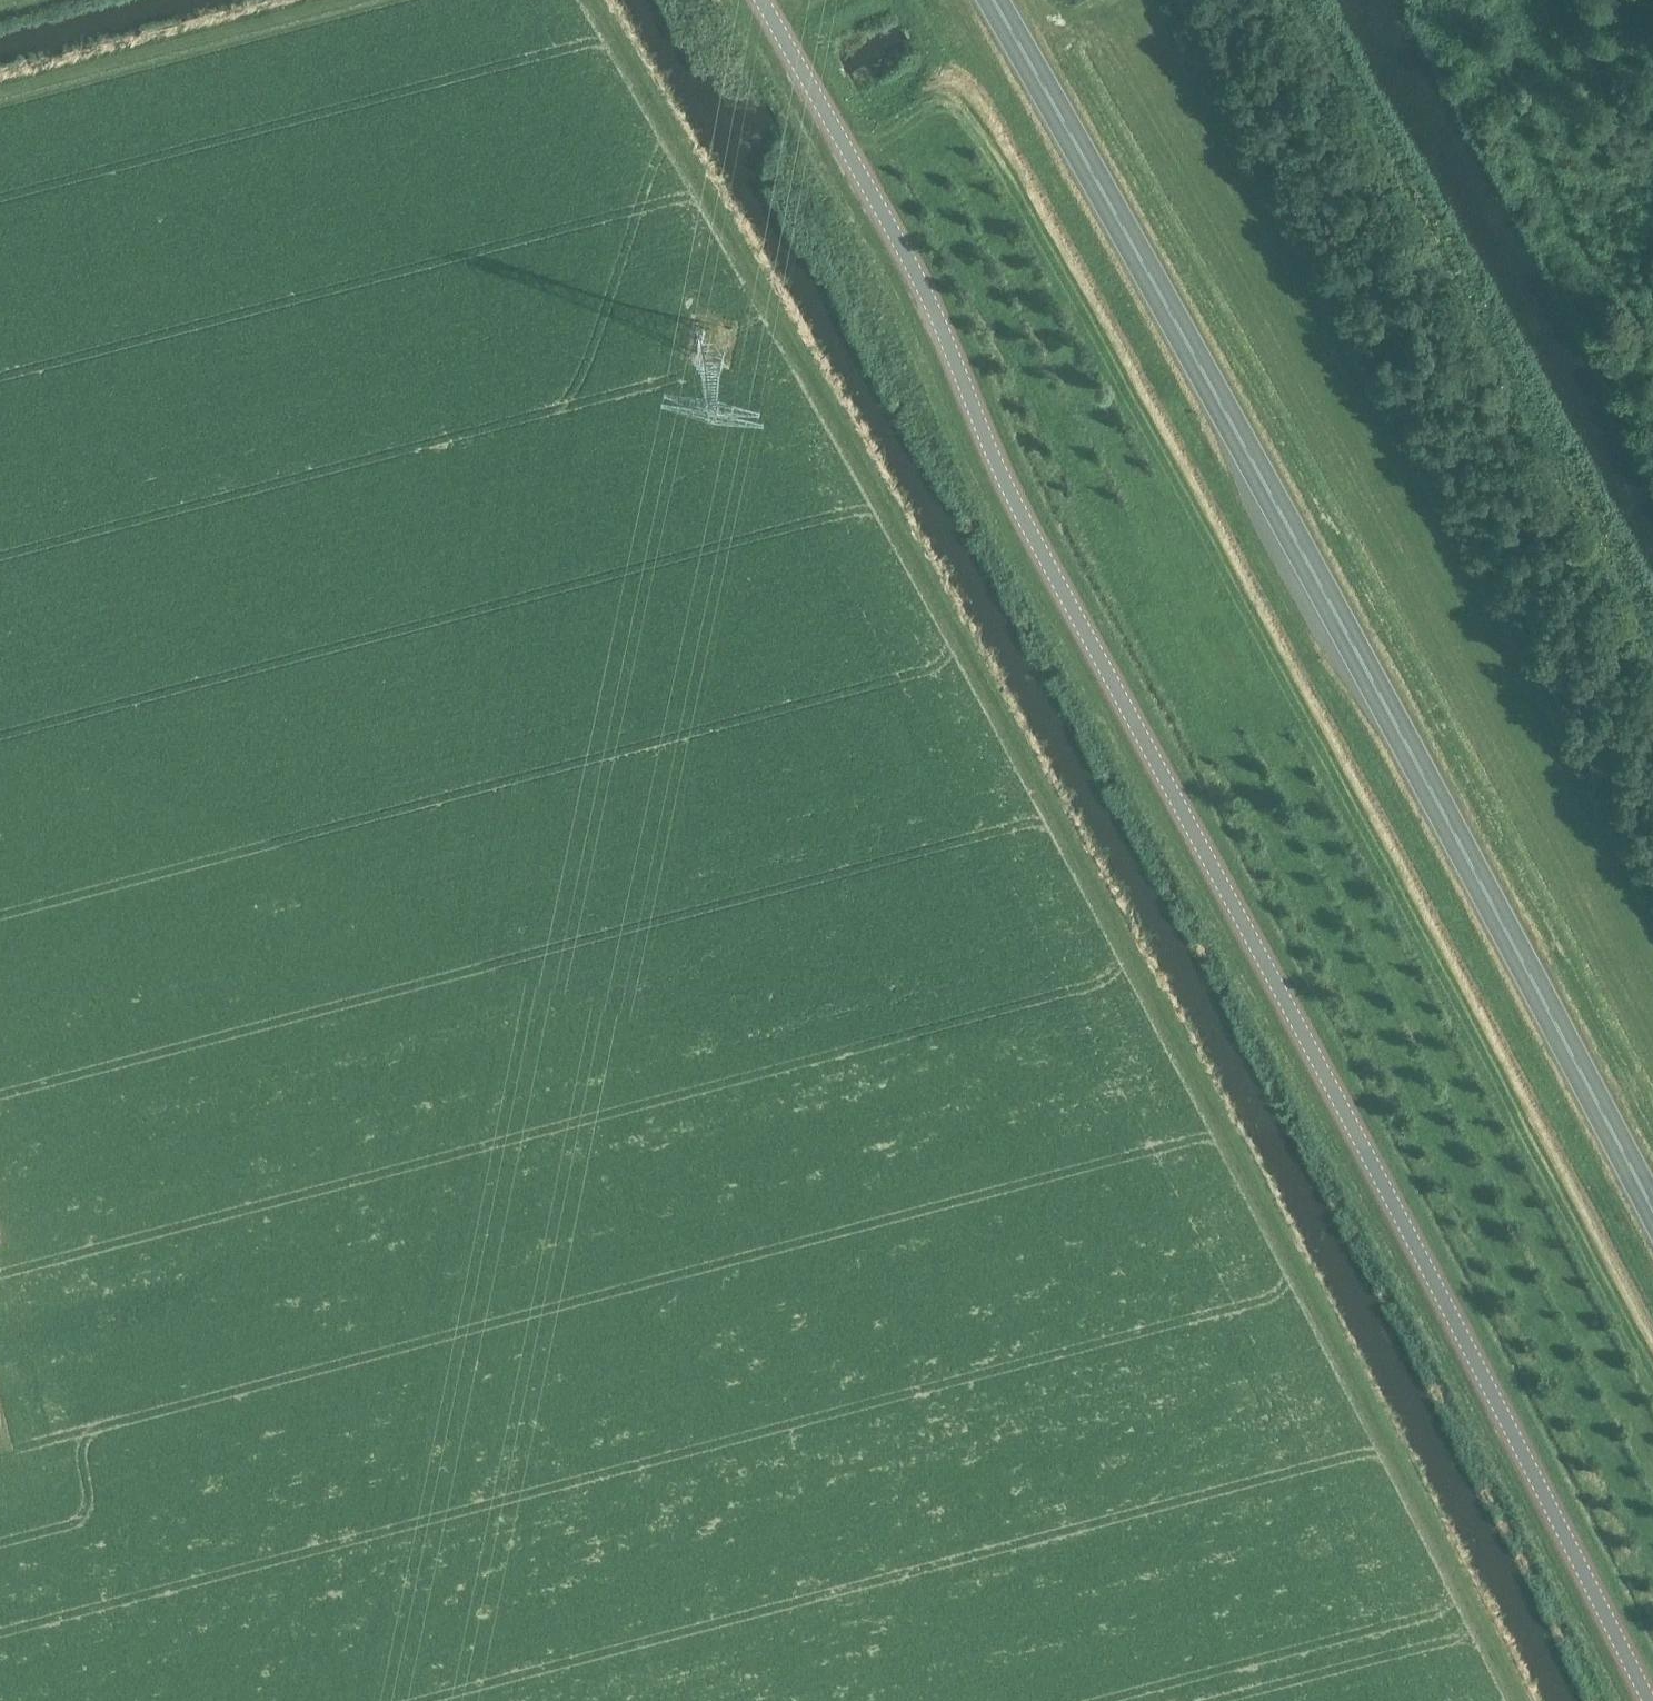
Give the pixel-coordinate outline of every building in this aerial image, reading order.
[(1652,1243),(1652,1216),(1651,1212),(1639,1217),(1652,1244),(1652,1243)]
